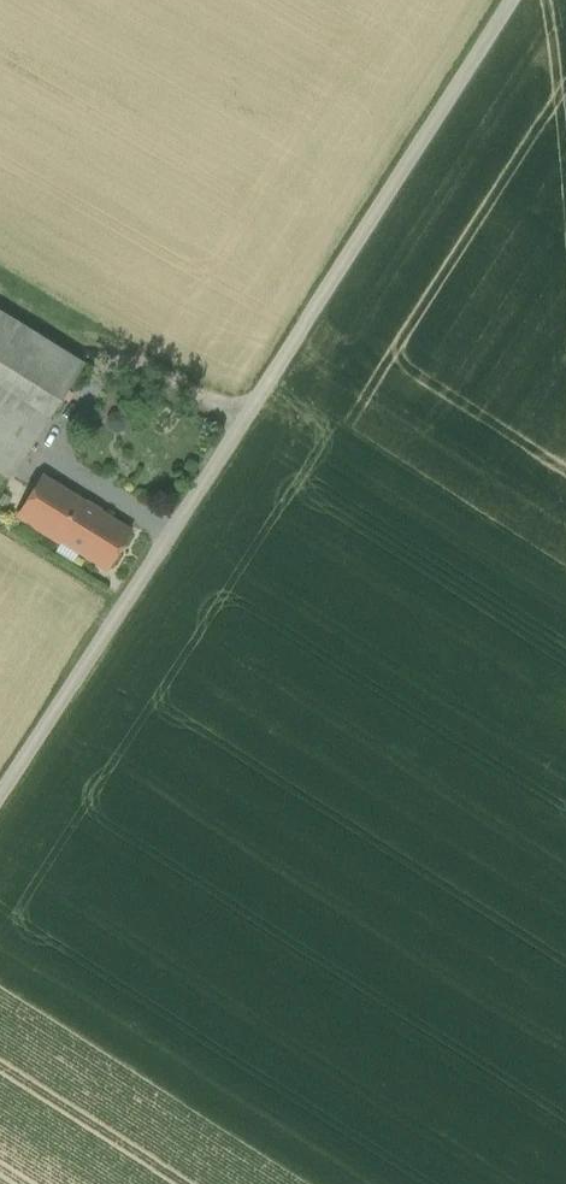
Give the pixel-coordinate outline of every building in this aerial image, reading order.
[(13,479),(82,367),(0,316),(0,471),(13,479)] [(126,535),(43,483),(19,520),(56,542),(58,538),(106,568),(126,535)]
